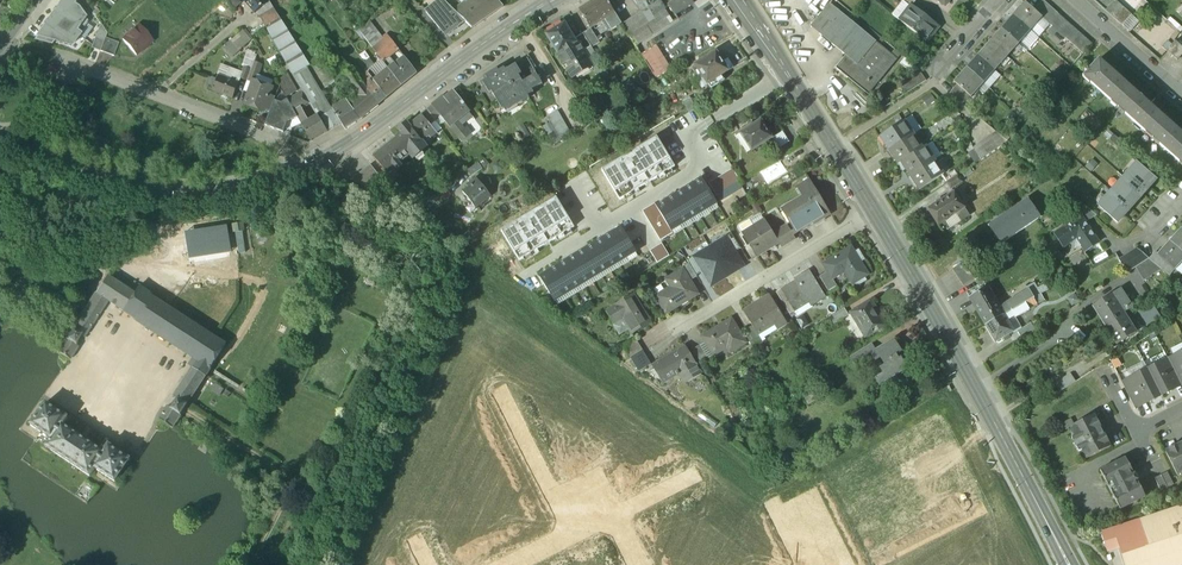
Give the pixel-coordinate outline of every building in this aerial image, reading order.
[(69,0),(63,0),(34,41),(52,46),(54,42),(71,46),(88,23),(78,8),(73,5),(74,3),(69,0)] [(256,12),(257,11),(269,1),(268,0),(245,0),(256,12)] [(456,12),(468,4),(464,0),(444,0),(456,12)] [(456,12),(472,28),(503,6),(498,0),(474,0),(468,4),(456,12)] [(580,10),(591,28),(606,19),(612,30),(621,24),(607,0),(596,0),(580,10)] [(637,5),(642,12),(647,8),(642,0),(634,0),(637,5)] [(647,8),(653,16),(665,9),(659,0),(642,0),(647,8)] [(675,3),(674,2),(669,5),(675,15),(692,4),(690,0),(678,0),(675,3)] [(1035,10),(1040,14),(1049,4),(1044,0),(1035,10)] [(1115,0),(1094,0),(1106,11),(1115,0)] [(1131,14),(1115,0),(1106,11),(1121,24),(1131,14)] [(269,1),(257,11),(260,16),(274,9),(269,1)] [(446,2),(440,7),(437,3),(426,12),(440,29),(442,27),(448,35),(465,22),(456,12),(455,12),(456,12),(446,2)] [(1026,3),(1015,15),(1032,30),(1043,18),(1044,18),(1040,14),(1035,10),(1026,2),(1026,3)] [(847,57),(836,69),(869,94),(898,59),(830,4),(811,28),(847,57)] [(1049,4),(1040,14),(1044,18),(1045,19),(1054,9),(1049,4)] [(939,27),(912,6),(911,7),(901,21),(927,42),(939,27)] [(642,12),(621,25),(635,46),(673,22),(665,9),(653,16),(647,8),(642,12)] [(274,9),(260,16),(266,28),(281,19),(274,9)] [(1054,9),(1045,19),(1050,23),(1059,13),(1054,9)] [(1059,13),(1050,23),(1055,27),(1064,17),(1059,13)] [(1015,15),(1003,29),(1019,44),(1032,30),(1015,15)] [(1064,17),(1055,27),(1060,32),(1069,22),(1064,17)] [(310,66),(281,19),(266,28),(303,93),(308,101),(309,100),(310,103),(315,110),(322,108),(329,103),(322,90),(308,67),(310,66)] [(563,21),(545,32),(557,53),(555,54),(562,66),(566,64),(571,61),(565,50),(577,43),(576,42),(563,21)] [(1069,22),(1060,32),(1065,36),(1074,26),(1069,22)] [(138,26),(122,40),(136,56),(152,41),(138,26)] [(1074,26),(1065,36),(1084,54),(1093,43),(1074,26)] [(591,28),(583,33),(592,48),(600,43),(591,28)] [(233,57),(252,38),(242,29),(224,47),(233,57)] [(1019,44),(1003,29),(991,42),(1008,56),(1019,44)] [(1032,30),(1019,44),(1028,51),(1040,37),(1032,30)] [(399,49),(388,35),(372,47),(382,60),(386,56),(390,54),(391,55),(399,49)] [(119,43),(105,38),(100,52),(114,57),(119,43)] [(668,38),(658,44),(671,65),(681,58),(668,38)] [(1168,50),(1179,59),(1181,56),(1181,44),(1177,40),(1168,50)] [(577,43),(565,50),(571,61),(566,64),(568,68),(567,69),(572,77),(576,76),(590,67),(593,65),(585,52),(578,41),(576,42),(577,43)] [(1008,56),(991,42),(979,55),(996,70),(1008,56)] [(612,79),(592,48),(585,52),(593,65),(602,81),(608,82),(611,80),(611,79),(612,79)] [(716,52),(696,65),(696,66),(692,68),(697,76),(701,74),(707,84),(708,84),(711,89),(724,80),(721,75),(728,71),(716,52)] [(657,54),(645,62),(653,74),(665,66),(665,65),(657,54)] [(996,70),(979,55),(968,68),(984,83),(996,70)] [(394,67),(386,56),(382,60),(389,69),(390,70),(394,67)] [(394,67),(390,70),(401,86),(417,73),(406,58),(394,67)] [(527,58),(506,70),(505,68),(499,72),(498,69),(486,76),(488,80),(483,82),(490,93),(492,92),(503,109),(515,102),(517,105),(529,98),(528,96),(533,92),(532,90),(541,84),(536,75),(537,74),(527,58)] [(1084,77),(1085,77),(1181,163),(1181,132),(1100,60),(1101,59),(1100,58),(1084,77)] [(344,59),(317,76),(324,88),(325,90),(332,85),(336,82),(344,77),(351,71),(344,59)] [(262,66),(254,63),(252,69),(248,81),(254,83),(255,81),(256,82),(262,66)] [(665,66),(653,74),(657,80),(673,69),(669,63),(665,65),(665,66)] [(238,82),(226,78),(229,69),(223,66),(219,75),(218,75),(217,80),(212,78),(209,85),(214,86),(212,91),(233,99),(239,82),(238,82)] [(252,69),(244,66),(242,72),(240,78),(248,81),(252,69)] [(576,76),(578,80),(593,71),(590,67),(576,76)] [(242,72),(229,68),(229,69),(226,78),(238,82),(240,78),(242,72)] [(984,83),(968,68),(956,82),(955,81),(955,82),(972,97),(973,97),(972,96),(984,83)] [(1066,74),(1059,68),(1053,74),(1061,80),(1066,74)] [(390,70),(389,69),(377,77),(390,95),(401,86),(390,70)] [(351,71),(344,77),(347,81),(357,75),(353,70),(351,71)] [(920,71),(898,85),(905,95),(927,80),(920,71)] [(390,95),(377,77),(373,80),(369,74),(366,76),(361,80),(368,90),(378,105),(390,95)] [(361,80),(357,75),(347,81),(359,97),(368,90),(361,80)] [(256,82),(255,81),(254,83),(246,105),(263,111),(264,108),(271,111),(275,101),(275,99),(268,96),(271,88),(256,82)] [(334,88),(332,85),(325,90),(324,88),(322,90),(329,103),(332,108),(344,103),(337,93),(334,88)] [(349,102),(341,90),(337,93),(344,103),(348,103),(349,102)] [(359,97),(349,104),(360,119),(378,105),(368,90),(359,97)] [(445,99),(434,108),(442,117),(450,127),(451,127),(456,134),(456,135),(456,136),(457,135),(461,140),(460,141),(461,142),(472,133),(471,132),(470,132),(466,128),(467,127),(466,126),(464,129),(461,126),(473,116),(469,112),(470,111),(464,105),(465,105),(454,91),(445,99)] [(303,93),(289,101),(294,111),(301,107),(302,108),(310,103),(309,100),(308,101),(303,93)] [(443,96),(431,105),(433,106),(434,108),(445,99),(443,96)] [(690,97),(683,101),(687,108),(694,104),(690,97)] [(283,104),(275,101),(271,111),(279,114),(283,104)] [(329,103),(322,108),(315,110),(318,115),(319,115),(328,131),(341,123),(332,108),(329,103)] [(348,103),(344,103),(332,108),(341,123),(345,129),(350,127),(360,119),(349,104),(348,103)] [(694,104),(687,108),(690,113),(697,109),(694,104)] [(554,105),(544,110),(548,117),(558,111),(554,105)] [(434,108),(433,106),(427,110),(436,122),(442,117),(434,108)] [(302,108),(301,107),(294,111),(302,125),(309,121),(302,108)] [(436,122),(427,110),(421,115),(423,117),(430,126),(436,122)] [(279,114),(271,111),(265,126),(284,133),(290,118),(279,114)] [(571,134),(558,111),(548,117),(547,117),(550,123),(557,135),(560,140),(571,134)] [(309,121),(302,125),(312,141),(328,131),(319,115),(318,115),(309,121)] [(430,126),(423,117),(410,127),(422,142),(422,141),(428,136),(430,139),(436,134),(430,126)] [(762,121),(752,127),(750,124),(735,133),(747,152),(752,150),(753,151),(773,138),(762,121)] [(905,121),(881,136),(890,150),(914,134),(905,121)] [(407,123),(399,130),(402,133),(396,138),(411,155),(410,155),(413,159),(427,148),(422,141),(422,142),(410,127),(407,123)] [(557,135),(550,123),(544,127),(551,138),(557,135)] [(1008,141),(997,132),(991,136),(999,148),(1008,141)] [(914,134),(890,150),(899,164),(902,162),(923,148),(914,134)] [(999,148),(991,136),(985,140),(993,152),(999,148)] [(411,155),(396,138),(373,156),(390,178),(403,167),(400,164),(410,155),(411,155)] [(675,167),(657,138),(602,171),(620,200),(675,167)] [(993,152),(985,140),(979,144),(987,155),(993,152)] [(987,155),(979,144),(973,148),(981,159),(987,155)] [(923,148),(902,162),(911,176),(935,160),(926,146),(923,148)] [(935,160),(911,176),(920,190),(944,174),(935,160)] [(478,162),(467,170),(471,176),(482,168),(478,162)] [(371,164),(351,180),(364,187),(379,175),(371,164)] [(1137,164),(1124,179),(1143,195),(1156,181),(1137,164)] [(970,167),(958,175),(963,182),(967,179),(966,177),(973,172),(970,167)] [(709,184),(717,196),(740,181),(733,169),(709,184)] [(958,175),(948,182),(952,189),(963,182),(958,175)] [(476,177),(465,185),(467,188),(462,192),(475,208),(490,196),(476,177)] [(708,209),(717,204),(702,179),(693,185),(708,209)] [(1124,179),(1112,193),(1130,210),(1143,195),(1124,179)] [(831,214),(810,180),(797,188),(804,198),(783,211),(797,233),(813,223),(814,225),(831,214)] [(699,215),(708,209),(693,185),(684,190),(699,215)] [(690,221),(699,215),(684,190),(675,196),(690,221)] [(970,215),(955,192),(928,209),(939,225),(957,214),(962,220),(970,215)] [(1112,193),(1099,207),(1118,224),(1130,210),(1112,193)] [(681,226),(690,221),(675,196),(666,201),(681,226)] [(501,232),(519,261),(574,228),(556,199),(501,232)] [(1028,200),(990,226),(1002,244),(1041,218),(1028,200)] [(672,232),(681,226),(666,201),(656,207),(672,232)] [(673,234),(672,232),(656,207),(655,204),(643,212),(661,241),(673,234)] [(1085,206),(1073,214),(1077,220),(1081,217),(1085,223),(1097,216),(1085,206)] [(1077,220),(1054,235),(1063,248),(1077,239),(1085,252),(1099,243),(1085,223),(1081,217),(1077,220)] [(766,221),(745,234),(758,256),(780,243),(774,234),(766,221)] [(788,226),(774,234),(780,243),(782,247),(796,239),(788,226)] [(627,258),(636,253),(622,229),(613,234),(627,258)] [(1171,242),(1181,252),(1181,230),(1171,242)] [(237,232),(238,252),(246,251),(245,232),(237,232)] [(618,264),(627,258),(613,234),(604,239),(618,264)] [(726,238),(735,253),(741,249),(732,234),(725,238),(726,239),(726,238)] [(726,239),(710,248),(727,277),(744,267),(735,253),(726,238),(726,239)] [(609,269),(618,264),(604,239),(595,245),(609,269)] [(1160,255),(1159,255),(1158,255),(1175,270),(1176,271),(1176,270),(1176,269),(1181,263),(1181,252),(1171,242),(1160,255)] [(651,252),(658,263),(670,256),(662,244),(651,252)] [(600,274),(609,269),(595,245),(585,250),(600,274)] [(852,247),(823,265),(828,273),(832,281),(833,280),(845,273),(853,285),(869,276),(852,247)] [(711,287),(727,277),(710,248),(694,258),(703,273),(711,287)] [(1138,249),(1120,261),(1128,273),(1136,268),(1136,267),(1150,259),(1138,249)] [(591,280),(600,274),(585,250),(576,255),(591,280)] [(1175,270),(1158,255),(1159,255),(1156,252),(1150,259),(1162,269),(1170,276),(1175,270)] [(582,285),(591,280),(576,255),(567,261),(582,285)] [(689,265),(696,276),(703,273),(694,258),(693,257),(688,261),(689,265)] [(1136,267),(1136,268),(1144,281),(1162,269),(1150,259),(1136,267)] [(572,290),(582,285),(567,261),(558,266),(572,290)] [(964,262),(953,270),(964,286),(975,279),(964,262)] [(696,276),(689,265),(682,269),(683,271),(690,282),(697,278),(696,276)] [(563,296),(572,290),(558,266),(549,271),(563,296)] [(554,301),(563,296),(549,271),(540,277),(554,301)] [(683,271),(673,277),(677,285),(657,298),(666,314),(698,295),(690,282),(683,271)] [(809,273),(797,280),(798,282),(785,290),(784,291),(795,309),(795,308),(797,311),(811,303),(812,305),(824,298),(809,273)] [(828,273),(820,278),(829,291),(837,286),(833,280),(832,281),(828,273)] [(133,295),(106,277),(95,294),(107,302),(122,312),(133,295)] [(984,282),(967,292),(974,305),(992,294),(984,282)] [(133,295),(122,312),(143,325),(158,301),(138,288),(133,295)] [(1121,288),(1112,294),(1124,313),(1133,308),(1121,288)] [(795,309),(784,291),(785,290),(784,289),(777,293),(792,318),(799,313),(797,311),(795,308),(795,309)] [(1029,291),(1008,302),(1008,304),(1000,308),(1000,309),(1003,315),(1032,299),(1034,298),(1029,291)] [(107,302),(95,294),(71,331),(83,338),(107,302)] [(992,294),(974,305),(986,325),(1003,315),(1000,309),(1000,308),(992,294)] [(1112,294),(1095,305),(1107,324),(1124,313),(1112,294)] [(634,296),(608,312),(614,322),(622,317),(633,334),(650,323),(634,296)] [(772,298),(757,307),(756,305),(744,312),(753,327),(757,334),(758,334),(774,324),(777,329),(787,323),(772,298)] [(158,301),(143,325),(152,331),(152,332),(154,334),(155,333),(169,342),(169,343),(171,345),(171,344),(183,351),(185,348),(194,334),(193,333),(197,326),(187,320),(188,319),(185,317),(185,319),(170,309),(171,308),(169,306),(168,308),(166,306),(166,305),(166,303),(166,301),(164,300),(163,299),(161,299),(159,300),(158,301)] [(1032,299),(1003,315),(1007,321),(1015,316),(1016,318),(1030,310),(1029,308),(1035,304),(1032,299)] [(871,301),(851,313),(859,326),(862,324),(867,333),(877,327),(879,329),(885,325),(884,323),(884,322),(871,301)] [(1156,305),(1140,311),(1145,324),(1161,319),(1156,305)] [(845,308),(830,317),(835,324),(849,316),(845,308)] [(1124,313),(1107,324),(1119,344),(1137,333),(1124,313)] [(1003,315),(986,325),(996,341),(1004,336),(1008,334),(1013,331),(1007,321),(1003,315)] [(732,319),(702,337),(714,356),(734,345),(737,350),(747,343),(732,319)] [(1031,323),(1017,332),(1023,340),(1036,331),(1031,323)] [(757,334),(753,327),(747,330),(757,347),(764,343),(758,334),(757,334)] [(83,338),(71,331),(57,353),(69,360),(83,338)] [(194,334),(185,348),(200,357),(193,369),(206,377),(222,352),(194,334)] [(894,338),(876,349),(885,365),(880,368),(883,373),(875,378),(880,385),(908,368),(902,358),(905,356),(894,338)] [(636,339),(624,346),(631,358),(632,358),(643,351),(636,339)] [(872,344),(849,357),(853,364),(876,350),(872,344)] [(709,359),(701,346),(693,350),(701,363),(709,359)] [(686,347),(653,367),(663,383),(680,373),(686,384),(701,374),(695,364),(696,363),(686,347)] [(643,351),(632,358),(639,371),(652,364),(644,351),(643,351)] [(1171,365),(1181,384),(1181,371),(1177,362),(1171,365)] [(1162,363),(1148,370),(1161,396),(1175,388),(1165,368),(1162,363)] [(1181,384),(1171,365),(1165,368),(1174,387),(1181,384)] [(206,377),(193,369),(160,420),(173,428),(206,377)] [(1148,370),(1134,377),(1138,385),(1146,402),(1147,403),(1161,396),(1148,370)] [(1071,374),(1055,384),(1060,392),(1076,382),(1071,374)] [(1138,385),(1126,391),(1135,407),(1146,402),(1138,385)] [(105,451),(64,424),(69,417),(47,403),(31,426),(51,439),(46,447),(91,476),(96,468),(116,482),(132,458),(109,444),(105,451)] [(1074,425),(1070,428),(1077,441),(1074,443),(1076,447),(1079,446),(1086,459),(1110,447),(1109,443),(1104,434),(1101,428),(1096,418),(1096,419),(1094,415),(1074,425)] [(1071,419),(1059,425),(1062,432),(1070,428),(1074,425),(1071,419)] [(1165,451),(1177,475),(1181,473),(1181,442),(1165,451)] [(1125,458),(1100,470),(1120,509),(1145,497),(1125,458)] [(1174,484),(1167,472),(1161,475),(1167,488),(1174,484)] [(1161,475),(1154,478),(1161,491),(1167,488),(1161,475)] [(1102,533),(1106,547),(1118,543),(1126,564),(1181,564),(1181,507),(1102,533)]
